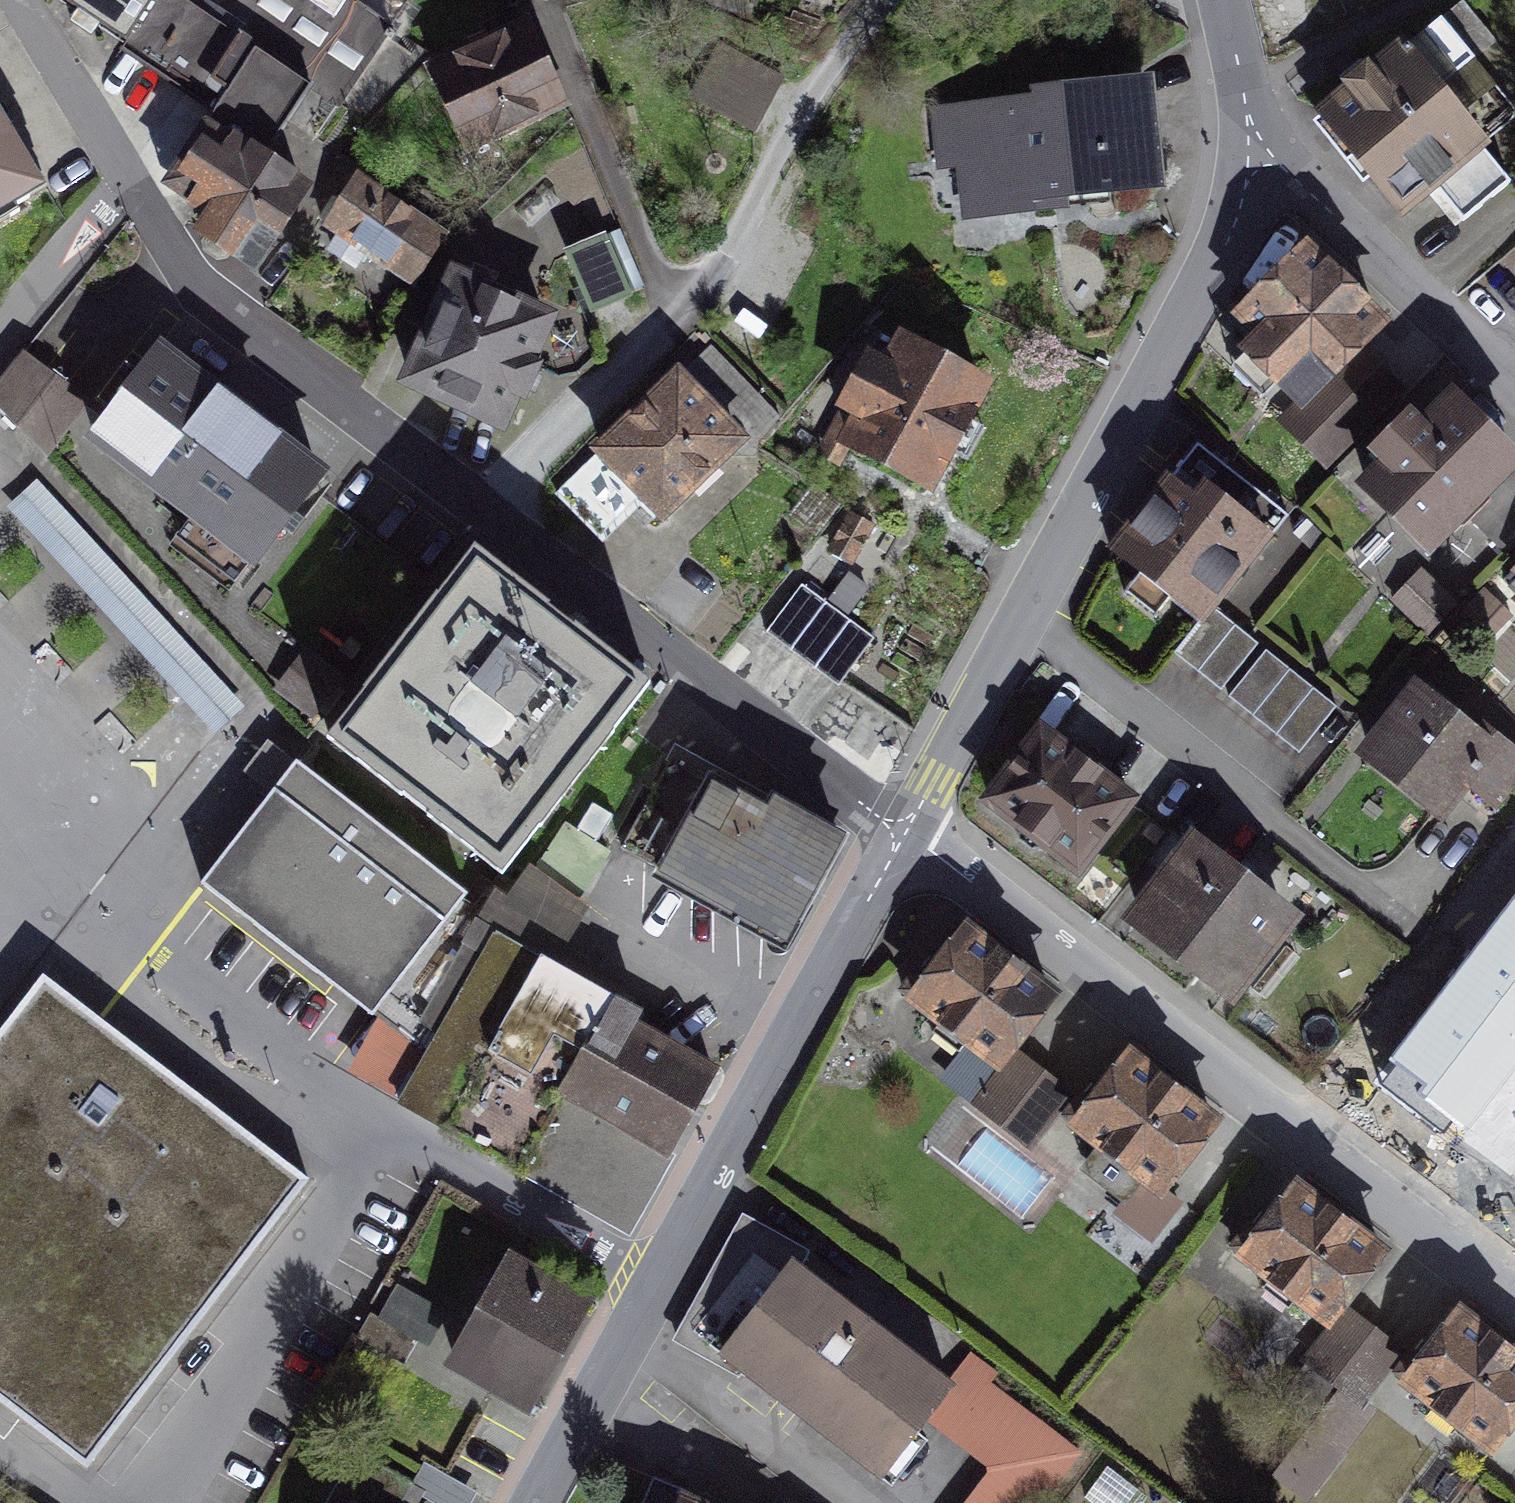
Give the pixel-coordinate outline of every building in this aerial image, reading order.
[(220,105),(277,142),(289,123),(317,138),(337,106),(367,126),(427,56),(342,0),(62,0),(220,105)] [(1465,3),(1323,118),(1400,213),(1434,186),(1465,223),(1512,185),(1436,92),(1496,43),(1465,3)] [(436,71),(470,146),(561,104),(526,29),(436,71)] [(781,81),(722,50),(697,100),(756,130),(781,81)] [(968,159),(974,211),(1056,202),(1055,193),(1152,183),(1142,87),(1042,98),(1043,106),(939,117),(944,162),(968,159)] [(277,142),(220,105),(167,186),(211,217),(203,233),(252,267),(304,189),(263,161),(277,142)] [(20,213),(16,207),(48,189),(0,110),(0,225),(20,213)] [(415,280),(442,238),(358,182),(330,225),(343,233),(333,249),(355,264),(365,248),(415,280)] [(628,296),(606,242),(570,256),(592,311),(628,296)] [(1378,324),(1308,256),(1247,319),(1263,335),(1248,350),(1302,402),(1378,324)] [(500,420),(546,320),(457,279),(411,380),(500,420)] [(928,485),(981,387),(902,344),(886,372),(870,363),(847,406),(863,415),(848,442),(928,485)] [(161,353),(95,440),(254,561),(320,474),(161,353)] [(19,357),(0,381),(0,410),(46,459),(86,405),(19,357)] [(678,367),(592,452),(664,524),(750,439),(678,367)] [(1356,436),(1397,392),(1376,372),(1334,416),(1356,436)] [(1452,401),(1423,431),(1408,416),(1373,451),(1389,466),(1367,488),(1430,549),(1464,514),(1505,554),(1514,545),(1514,474),(1509,469),(1514,463),(1452,401)] [(1213,607),(1285,515),(1197,445),(1113,551),(1202,621),(1213,607)] [(602,539),(640,504),(593,454),(556,489),(602,539)] [(257,712),(53,492),(21,522),(224,742),(257,712)] [(869,529),(850,519),(833,551),(852,562),(869,529)] [(648,687),(475,553),(331,739),(503,873),(648,687)] [(1452,607),(1425,580),(1399,606),(1426,633),(1452,607)] [(839,687),(875,641),(802,587),(767,633),(839,687)] [(1509,618),(1481,594),(1467,611),(1495,634),(1509,618)] [(1202,621),(1175,655),(1221,692),(1259,645),(1213,607),(1202,621)] [(1338,709),(1266,652),(1229,698),(1301,755),(1338,709)] [(337,676),(307,657),(284,692),(315,711),(337,676)] [(1374,756),(1440,808),(1461,780),(1494,806),(1514,779),(1514,753),(1469,716),(1460,727),(1421,697),(1374,756)] [(1041,733),(989,801),(1079,869),(1131,801),(1041,733)] [(465,898),(298,764),(270,742),(246,774),(273,795),(221,863),(204,885),(372,1017),(465,898)] [(621,857),(721,910),(777,805),(676,752),(621,857)] [(830,833),(777,805),(721,910),(784,944),(823,873),(841,840),(830,833)] [(605,855),(565,827),(537,868),(577,895),(605,855)] [(1285,918),(1195,851),(1144,920),(1170,940),(1165,946),(1229,994),(1285,918)] [(631,1218),(714,1070),(635,1028),(640,1013),(620,1003),(627,988),(564,950),(588,908),(532,870),(512,901),(495,892),(424,1025),(441,1033),(401,1103),(612,1222),(619,1212),(631,1218)] [(1431,1098),(1469,1127),(1514,1066),(1514,904),(1398,1057),(1439,1088),(1431,1098)] [(1051,998),(967,933),(931,980),(920,972),(904,993),(999,1066),(1051,998)] [(44,979),(0,1037),(0,1400),(87,1467),(307,1181),(44,979)] [(350,1067),(381,1087),(414,1035),(383,1015),(350,1067)] [(1143,1178),(1161,1192),(1214,1124),(1130,1058),(1093,1105),(1083,1097),(1067,1118),(1104,1148),(1085,1171),(1124,1201),(1143,1178)] [(1064,1096),(1018,1061),(982,1108),(1029,1143),(1064,1096)] [(1382,1254),(1297,1188),(1260,1237),(1249,1229),(1234,1249),(1330,1322),(1382,1254)] [(925,1413),(949,1382),(795,1266),(801,1253),(743,1219),(680,1340),(738,1374),(875,1478),(925,1413)] [(584,1302),(513,1263),(456,1364),(527,1404),(584,1302)] [(383,1322),(417,1335),(432,1299),(398,1286),(383,1322)] [(370,1314),(357,1338),(404,1366),(418,1342),(370,1314)] [(1492,1447),(1514,1417),(1514,1355),(1460,1314),(1423,1363),(1411,1354),(1396,1374),(1492,1447)] [(1312,1363),(1359,1399),(1395,1351),(1349,1316),(1312,1363)] [(925,1413),(998,1470),(973,1502),(1046,1502),(1081,1457),(962,1365),(949,1382),(925,1413)] [(1281,1476),(1310,1497),(1338,1460),(1309,1438),(1281,1476)] [(356,1452),(327,1502),(405,1502),(415,1486),(356,1452)] [(693,1494),(654,1477),(643,1502),(689,1502),(693,1494)]
